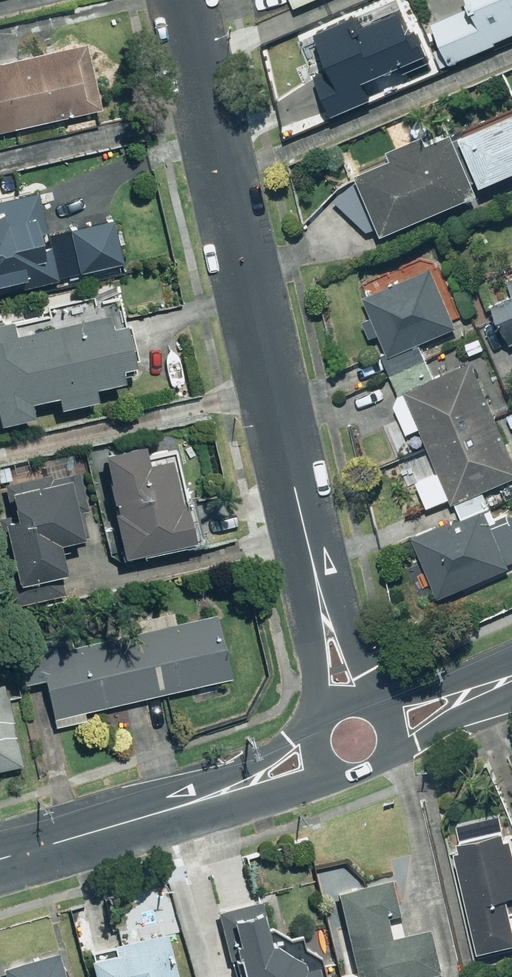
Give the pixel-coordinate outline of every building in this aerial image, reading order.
[(312,0),(254,0),(264,21),(312,0)] [(435,17),(451,54),(511,29),(511,0),(474,0),(474,1),(435,17)] [(316,63),(333,104),(372,88),(368,78),(432,52),(419,19),(410,23),(402,4),(364,19),(359,6),(320,22),(334,56),(316,63)] [(99,110),(84,43),(0,62),(0,132),(99,110)] [(376,233),(472,195),(471,190),(511,174),(511,113),(449,139),(439,116),(392,135),(397,147),(386,151),(389,160),(353,175),(376,233)] [(0,203),(0,292),(42,281),(28,229),(40,226),(32,194),(0,203)] [(121,270),(110,221),(46,236),(53,268),(72,263),(76,280),(121,270)] [(396,396),(387,400),(397,422),(380,430),(395,462),(420,451),(412,432),(419,429),(451,504),(511,477),(511,462),(469,364),(434,379),(417,343),(453,327),(436,290),(446,286),(436,264),(372,292),(377,303),(364,308),(369,319),(360,323),(368,339),(370,338),(396,396)] [(511,344),(511,281),(503,285),(508,299),(487,308),(504,348),(511,344)] [(0,326),(0,426),(29,419),(26,405),(50,399),(53,410),(92,401),(89,388),(116,381),(113,370),(128,367),(118,324),(104,328),(102,315),(12,336),(9,324),(0,326)] [(138,444),(97,454),(112,512),(105,513),(117,564),(101,568),(107,591),(145,581),(138,553),(188,541),(179,504),(173,505),(162,461),(143,466),(138,444)] [(64,482),(78,479),(72,454),(39,461),(42,474),(10,480),(7,466),(0,467),(0,485),(8,522),(0,524),(0,554),(6,586),(59,575),(53,545),(76,540),(64,482)] [(425,602),(508,567),(485,511),(452,525),(450,520),(412,536),(423,563),(411,568),(425,602)] [(83,711),(227,678),(212,614),(172,624),(169,612),(136,620),(138,631),(36,655),(53,729),(85,722),(83,711)] [(20,762),(0,683),(0,767),(20,762)] [(476,953),(511,944),(511,930),(504,896),(511,894),(511,849),(506,826),(448,841),(476,953)] [(354,974),(339,976),(429,976),(441,974),(430,927),(392,936),(388,917),(402,914),(394,879),(335,893),(354,974)] [(306,964),(296,964),(263,940),(255,911),(223,919),(238,976),(311,976),(306,964)] [(81,952),(88,976),(173,976),(160,930),(81,952)] [(2,976),(62,976),(55,953),(0,969),(2,976)]
